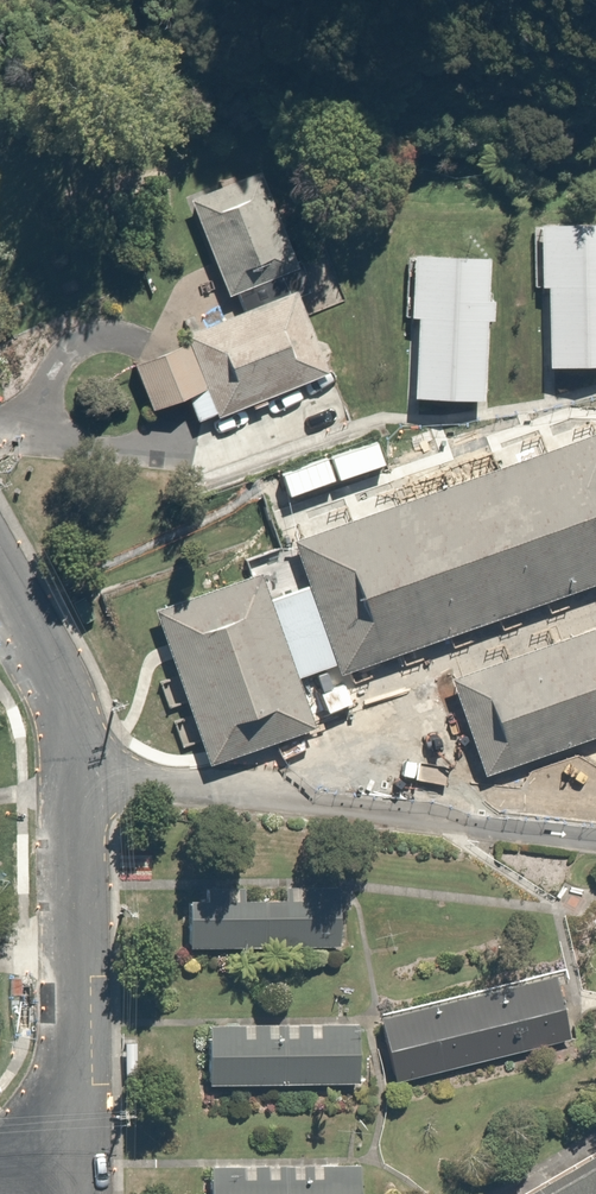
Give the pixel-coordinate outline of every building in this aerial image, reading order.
[(193,201),(183,205),(219,292),(231,287),(238,303),(303,276),(256,166),(190,193),(193,201)] [(595,365),(595,223),(541,223),(542,286),(548,286),(550,366),(595,365)] [(414,397),(484,400),(487,320),(493,320),(494,302),(488,302),(490,257),(413,254),(411,317),(417,317),(414,397)] [(175,339),(124,359),(142,406),(177,392),(189,421),(319,370),(285,286),(172,331),(175,339)] [(262,540),(305,673),(595,579),(595,515),(572,440),(262,540)] [(268,734),(218,579),(129,608),(179,762),(268,734)] [(408,686),(439,782),(595,731),(595,658),(586,629),(408,686)] [(306,891),(164,896),(166,947),(309,941),(306,891)] [(516,987),(346,1027),(362,1092),(531,1052),(516,987)] [(321,1024),(172,1030),(174,1101),(324,1094),(321,1024)] [(528,1193),(595,1193),(595,1154),(528,1193)] [(178,1170),(179,1193),(319,1193),(318,1165),(178,1170)]
